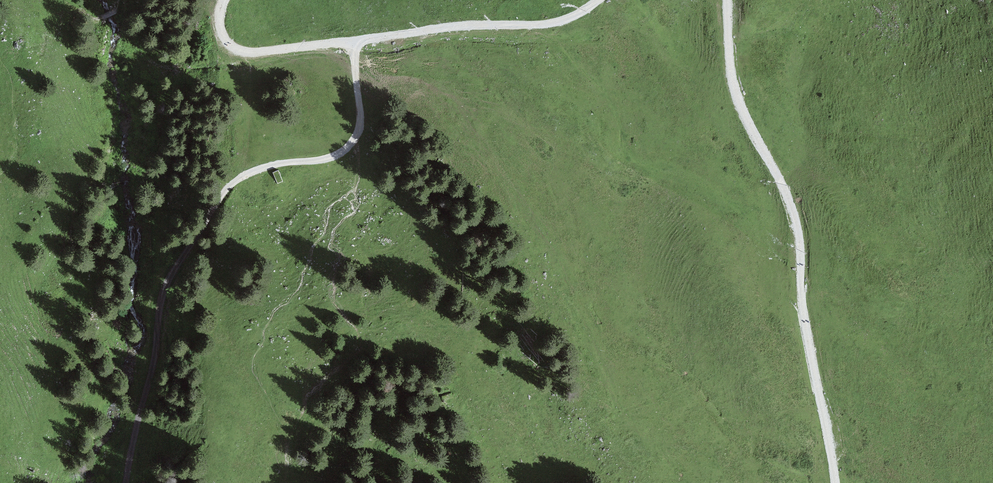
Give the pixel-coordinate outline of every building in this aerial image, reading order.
[(283,181),(278,170),(273,172),(277,184),(283,181)]
